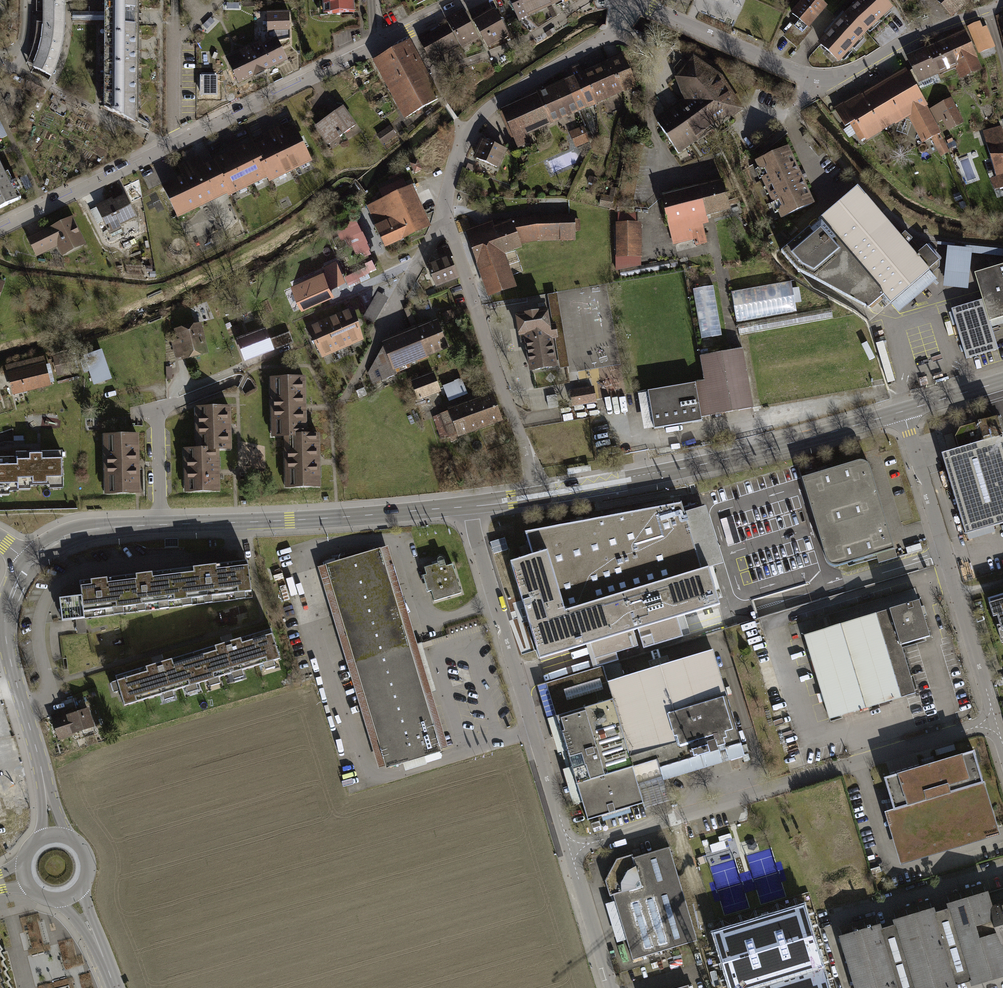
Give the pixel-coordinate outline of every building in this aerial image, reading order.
[(66,28),(66,17),(66,0),(43,0),(42,17),(42,27),(41,39),(38,50),(35,64),(31,70),(52,81),(57,72),(61,56),(64,42),(66,28)] [(105,12),(105,17),(105,21),(104,109),(139,124),(138,17),(138,0),(105,0),(105,12)] [(324,16),(356,14),(355,0),(323,0),(324,16)] [(539,0),(509,0),(520,23),(544,12),(539,0)] [(559,0),(539,0),(544,12),(561,4),(559,0)] [(820,0),(804,0),(792,14),(799,20),(785,36),(797,46),(811,29),(808,27),(827,6),(820,0)] [(883,0),(859,0),(858,1),(860,4),(849,14),(868,34),(878,24),(880,26),(895,12),(883,0)] [(953,20),(972,4),(976,0),(934,0),(953,20)] [(105,17),(105,12),(72,12),(72,21),(105,21),(105,17)] [(466,17),(464,13),(446,23),(463,53),(480,43),(466,17)] [(510,41),(495,13),(489,15),(473,24),(488,52),(510,41)] [(868,34),(849,14),(842,22),(835,29),(856,46),(868,34)] [(291,39),(280,16),(257,27),(263,39),(267,47),(262,49),(260,45),(241,55),(226,62),(239,89),(288,65),(278,45),(291,39)] [(991,45),(981,23),(965,30),(966,33),(975,53),(991,45)] [(459,51),(445,28),(419,42),(433,66),(459,51)] [(856,46),(835,29),(826,40),(821,47),(841,64),(856,46)] [(975,53),(966,33),(947,42),(959,69),(955,71),(960,83),(984,73),(975,53)] [(959,69),(947,42),(938,46),(928,50),(941,78),(955,71),(959,69)] [(380,77),(417,56),(410,44),(373,65),(380,77)] [(941,78),(928,50),(913,57),(908,60),(920,87),(941,78)] [(386,88),(423,68),(417,56),(380,77),(386,88)] [(723,76),(693,56),(675,78),(685,102),(656,121),(679,155),(745,110),(723,76)] [(568,72),(572,81),(575,79),(589,111),(638,89),(630,70),(625,57),(584,75),(580,67),(568,72)] [(393,100),(430,79),(423,68),(386,88),(393,100)] [(942,135),(906,71),(881,85),(851,102),(836,111),(848,132),(852,130),(860,143),(865,140),(867,144),(909,121),(923,146),(942,135)] [(216,78),(202,78),(202,94),(216,94),(216,78)] [(399,112),(436,91),(430,79),(393,100),(399,112)] [(552,90),(537,96),(550,127),(589,111),(575,79),(572,81),(552,90)] [(406,124),(443,103),(436,91),(399,112),(406,124)] [(550,127),(537,96),(525,101),(501,112),(517,149),(529,144),(527,138),(550,127)] [(962,118),(952,100),(934,110),(943,128),(962,118)] [(358,130),(344,110),(336,115),(316,129),(330,149),(358,130)] [(397,137),(390,127),(377,136),(384,146),(397,137)] [(285,133),(282,128),(273,132),(273,133),(267,136),(270,141),(255,148),(254,148),(267,176),(269,180),(310,160),(295,129),(285,133)] [(590,143),(584,129),(571,134),(577,149),(590,143)] [(1002,129),(983,134),(986,145),(996,181),(991,182),(995,196),(1002,194),(1002,132),(1002,129)] [(508,153),(483,142),(479,152),(474,163),(500,174),(508,153)] [(255,148),(252,144),(233,153),(213,163),(214,163),(228,192),(229,194),(267,176),(254,148),(255,148)] [(800,177),(787,149),(757,163),(782,217),(812,204),(800,177)] [(228,192),(214,163),(204,168),(200,158),(179,168),(184,178),(163,188),(177,216),(228,192)] [(421,171),(417,162),(411,165),(415,173),(418,172),(421,171)] [(0,168),(0,213),(18,205),(0,168)] [(426,219),(412,188),(408,190),(401,174),(389,179),(390,183),(378,188),(384,201),(368,208),(386,249),(431,230),(426,219)] [(27,177),(24,179),(30,192),(33,191),(27,177)] [(598,180),(589,178),(588,186),(596,188),(598,180)] [(732,214),(725,184),(701,190),(708,220),(715,218),(732,214)] [(708,220),(701,190),(663,199),(675,247),(696,242),(697,246),(708,243),(704,228),(710,226),(708,220)] [(918,260),(859,191),(817,228),(783,257),(798,276),(821,288),(872,313),(886,300),(899,315),(938,281),(931,273),(940,264),(928,251),(918,260)] [(136,238),(127,192),(82,213),(89,229),(102,223),(114,249),(136,238)] [(642,271),(642,224),(637,224),(637,214),(618,214),(618,227),(615,227),(616,271),(642,271)] [(354,217),(342,223),(356,253),(368,247),(354,217)] [(524,220),(513,224),(521,246),(538,242),(577,242),(576,217),(538,219),(524,220)] [(86,246),(73,218),(28,240),(37,259),(56,251),(60,259),(86,246)] [(495,230),(493,224),(466,233),(489,301),(518,292),(506,257),(523,251),(521,246),(513,224),(495,230)] [(454,262),(448,246),(442,249),(436,251),(440,262),(427,267),(437,292),(460,282),(452,262),(454,262)] [(973,253),(948,251),(943,291),(969,294),(973,253)] [(348,280),(378,267),(374,259),(345,272),(348,280)] [(336,260),(323,265),(324,269),(325,271),(338,265),(336,260)] [(324,269),(323,270),(330,287),(345,281),(338,265),(325,271),(324,269)] [(323,270),(293,283),(302,304),(332,291),(330,287),(323,270)] [(977,278),(985,304),(992,330),(1002,327),(1002,270),(977,278)] [(792,283),(732,294),(738,324),(797,313),(792,283)] [(725,342),(714,284),(692,288),(702,346),(725,342)] [(378,293),(363,319),(374,325),(389,299),(378,293)] [(992,330),(985,304),(953,313),(967,362),(999,353),(992,330)] [(738,325),(740,336),(839,319),(837,308),(738,325)] [(367,341),(354,311),(345,316),(332,321),(319,327),(307,333),(320,362),(367,341)] [(549,330),(547,317),(516,321),(519,342),(525,342),(530,376),(557,373),(554,345),(560,344),(558,329),(549,330)] [(449,352),(437,323),(426,327),(417,330),(429,360),(449,352)] [(209,355),(202,325),(175,331),(177,343),(173,344),(177,363),(209,355)] [(265,329),(238,340),(245,360),(273,350),(269,340),(265,329)] [(429,360),(417,330),(382,345),(384,350),(394,374),(429,360)] [(290,332),(281,336),(285,346),(294,343),(290,332)] [(285,346),(281,336),(269,340),(273,350),(273,351),(285,346)] [(394,374),(384,350),(368,374),(373,387),(395,378),(394,374)] [(747,370),(744,352),(700,360),(704,384),(649,393),(655,430),(755,412),(754,408),(748,376),(747,370)] [(886,353),(879,355),(888,386),(895,384),(886,353)] [(111,381),(102,354),(85,360),(94,387),(111,381)] [(46,359),(7,367),(13,397),(53,388),(46,359)] [(441,393),(434,375),(412,384),(420,402),(441,393)] [(306,380),(271,380),(272,442),(285,442),(307,441),(306,380)] [(461,380),(447,386),(452,396),(465,390),(461,380)] [(596,405),(594,389),(574,391),(577,408),(596,405)] [(503,425),(492,396),(476,403),(448,413),(460,442),(503,425)] [(231,410),(197,411),(198,456),(219,456),(233,455),(231,410)] [(959,452),(942,457),(967,538),(1002,527),(1002,433),(998,417),(959,428),(955,438),(959,452)] [(139,438),(104,438),(104,499),(140,498),(139,438)] [(307,441),(285,442),(286,492),(322,491),(320,441),(307,441)] [(59,452),(15,454),(15,461),(17,489),(61,487),(59,452)] [(219,456),(198,456),(184,457),(185,497),(220,496),(219,456)] [(863,460),(805,477),(829,560),(832,564),(837,564),(894,548),(870,464),(868,461),(863,460)] [(0,462),(0,497),(17,496),(17,489),(15,461),(0,462)] [(686,525),(680,504),(523,533),(532,557),(509,564),(522,606),(538,660),(590,645),(594,659),(636,647),(632,632),(636,631),(642,650),(681,638),(676,619),(719,606),(717,600),(708,569),(714,567),(705,539),(699,541),(693,523),(686,525)] [(425,708),(378,548),(323,564),(383,769),(438,753),(425,708)] [(444,567),(441,559),(440,558),(437,558),(435,559),(435,561),(436,565),(423,569),(432,601),(458,593),(450,565),(444,567)] [(170,570),(175,607),(252,598),(247,561),(240,562),(170,570)] [(125,576),(130,613),(175,607),(170,570),(125,576)] [(130,613),(125,576),(80,581),(82,595),(59,598),(62,621),(76,619),(84,618),(130,613)] [(990,603),(996,625),(1001,623),(1002,629),(1002,599),(990,603)] [(890,610),(902,648),(931,639),(919,601),(890,610)] [(902,648),(890,610),(805,636),(830,719),(894,699),(915,693),(902,648)] [(76,619),(77,626),(85,626),(84,618),(76,619)] [(85,626),(77,626),(78,634),(86,633),(85,626)] [(280,659),(271,629),(193,653),(202,682),(209,680),(210,684),(220,682),(218,677),(232,673),(234,677),(243,674),(242,670),(264,664),(265,668),(275,665),(274,661),(280,659)] [(720,641),(715,642),(717,650),(730,646),(727,635),(719,637),(720,641)] [(606,684),(632,769),(637,787),(662,781),(671,767),(725,751),(728,761),(743,756),(712,652),(606,684)] [(202,682),(193,653),(115,676),(124,706),(163,694),(164,698),(174,695),(173,691),(186,687),(188,691),(197,688),(196,684),(202,682)] [(632,769),(606,684),(601,666),(545,684),(576,786),(632,769)] [(63,716),(62,713),(52,716),(59,737),(93,726),(87,708),(63,716)] [(999,827),(975,747),(958,752),(884,774),(885,778),(893,807),(885,809),(899,857),(999,827)] [(632,769),(576,786),(586,822),(643,805),(637,787),(632,769)] [(634,862),(632,858),(618,861),(606,883),(611,900),(615,898),(634,964),(699,946),(672,851),(634,862)] [(915,911),(938,987),(962,987),(960,984),(973,981),(974,986),(1002,977),(1002,901),(994,904),(990,890),(949,902),(951,907),(939,910),(938,905),(915,911)] [(804,905),(713,933),(730,987),(829,987),(804,905)] [(915,911),(895,917),(897,923),(884,926),(883,921),(879,922),(877,915),(865,919),(867,925),(840,933),(856,987),(938,987),(915,911)] [(13,987),(9,982),(8,980),(11,978),(6,972),(6,970),(8,968),(4,962),(3,960),(6,958),(1,952),(1,950),(3,948),(0,944),(0,987),(13,987)] [(1,952),(6,958),(3,960),(4,962),(8,968),(6,970),(6,972),(11,978),(8,980),(9,982),(13,987),(17,987),(7,951),(1,952)]
